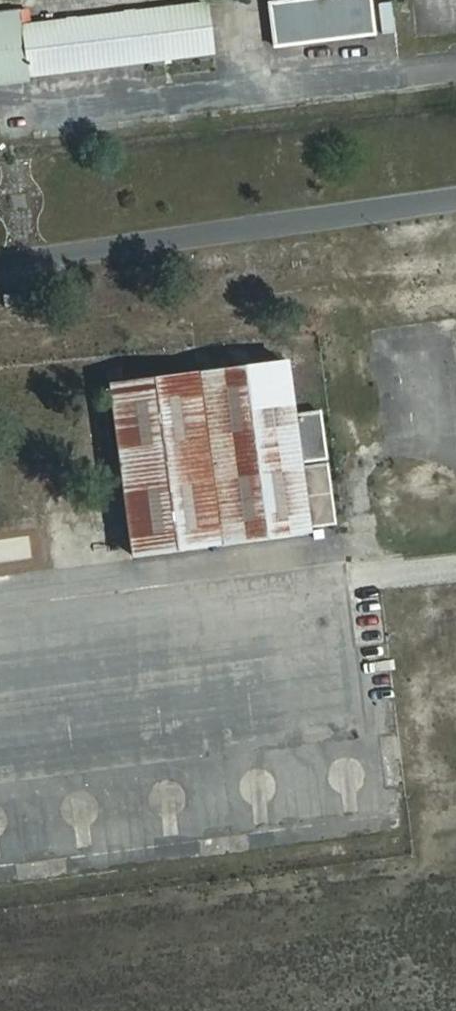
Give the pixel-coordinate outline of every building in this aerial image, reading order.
[(378,34),(374,0),(319,0),(272,5),(277,46),(378,34)] [(219,61),(215,5),(24,20),(23,9),(0,11),(0,79),(219,61)] [(309,356),(111,377),(130,551),(328,529),(309,356)] [(211,851),(392,833),(388,787),(294,796),(293,788),(146,802),(148,820),(84,826),(88,866),(113,864),(111,849),(209,839),(211,851)] [(143,849),(144,861),(203,857),(202,844),(143,849)]
